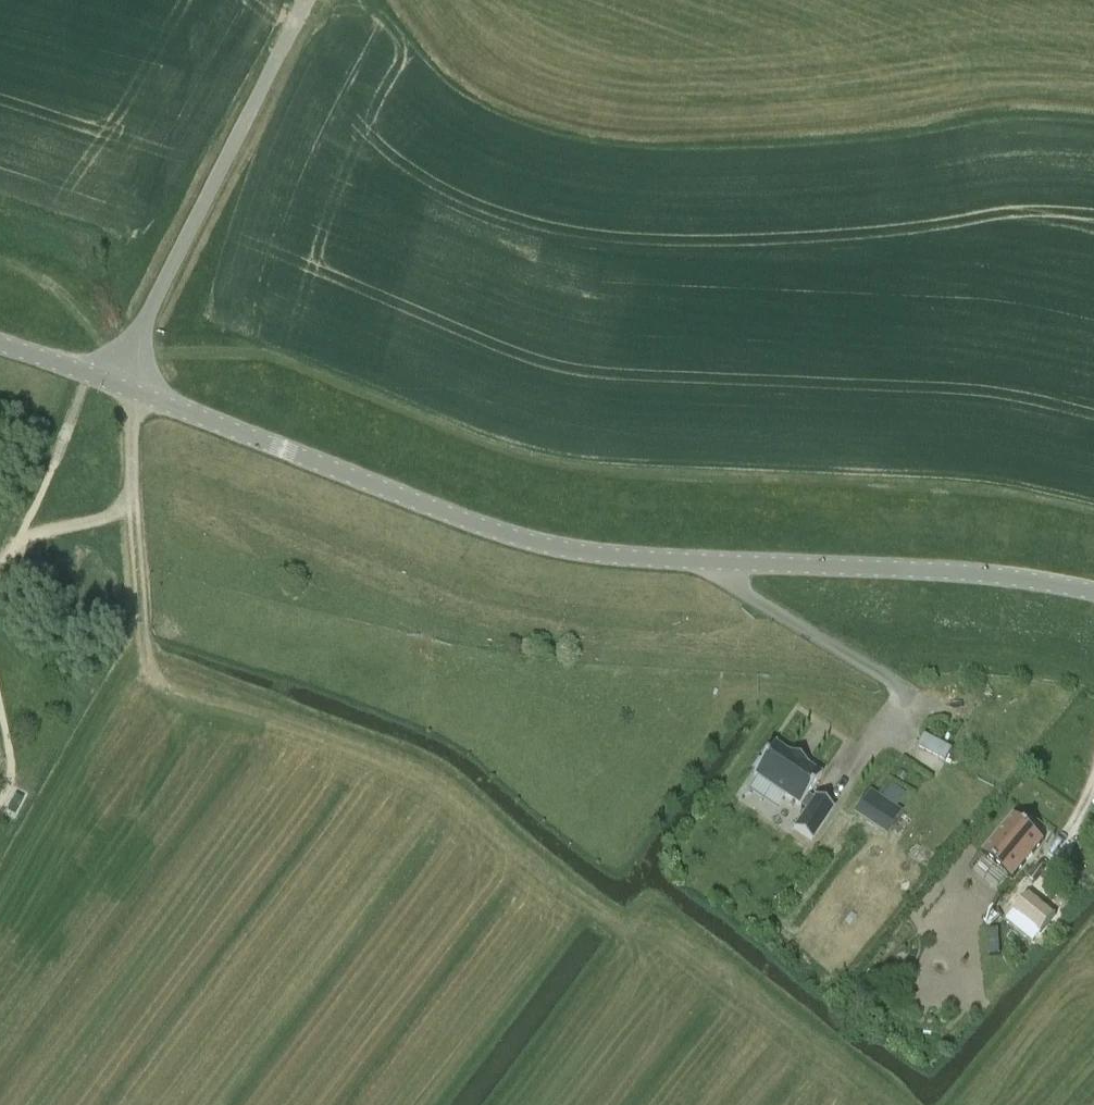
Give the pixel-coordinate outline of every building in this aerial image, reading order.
[(940,769),(951,748),(923,733),(912,754),(940,769)] [(821,775),(774,744),(754,775),(806,810),(794,829),(811,841),(833,808),(815,796),(813,800),(807,796),(821,775)] [(882,796),(899,804),(906,790),(889,782),(882,796)] [(853,814),(885,836),(901,812),(869,790),(853,814)] [(1014,816),(983,854),(1013,879),(1044,841),(1014,816)]
